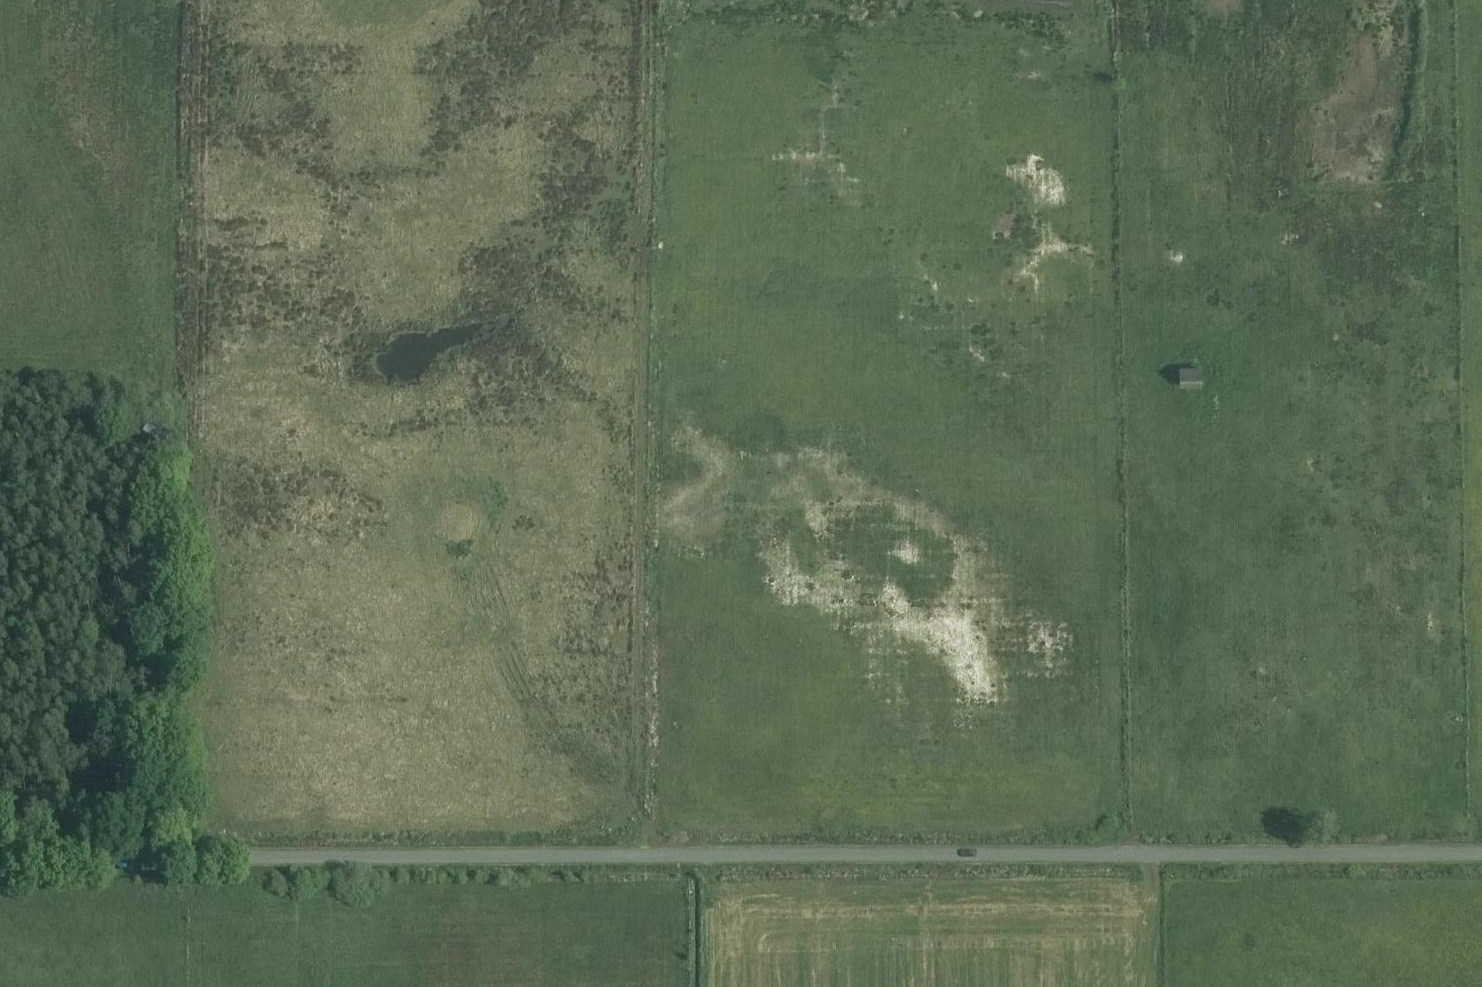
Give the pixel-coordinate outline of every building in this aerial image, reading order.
[(1202,367),(1180,367),(1181,384),(1202,383),(1202,367)]
